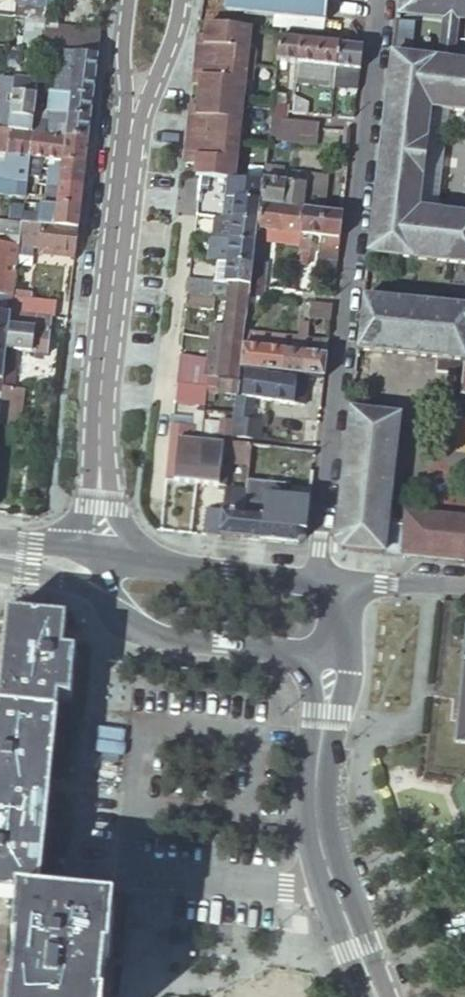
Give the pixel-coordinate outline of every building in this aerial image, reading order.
[(15,18),(45,21),(48,0),(17,0),(15,18)] [(224,12),(326,22),(328,0),(225,0),(224,12)] [(462,63),(464,42),(464,0),(398,0),(397,14),(453,19),(448,61),(462,63)] [(206,35),(199,34),(196,59),(253,66),(255,50),(248,49),(251,27),(207,22),(206,35)] [(414,52),(415,25),(397,24),(396,51),(414,52)] [(28,50),(42,51),(62,54),(74,55),(99,58),(101,34),(58,29),(58,32),(44,31),(44,36),(30,35),(28,50)] [(300,40),(280,38),(278,61),(298,64),(300,40)] [(321,43),(300,40),(298,64),(318,66),(321,43)] [(337,68),(340,45),(321,43),(318,66),(315,87),(335,89),(337,68)] [(361,71),(363,48),(340,45),(337,68),(361,71)] [(48,88),(47,94),(56,95),(59,95),(61,75),(72,77),(74,55),(62,54),(59,80),(54,80),(53,88),(48,88)] [(99,58),(74,55),(72,77),(96,80),(99,58)] [(369,255),(464,266),(464,217),(436,213),(448,113),(464,115),(464,63),(462,63),(448,61),(391,55),(368,255),(369,255)] [(253,66),(196,59),(193,83),(200,84),(199,95),(242,101),(245,81),(251,81),(253,66)] [(318,66),(298,64),(295,84),(315,87),(318,66)] [(358,92),(361,71),(337,68),(335,89),(358,92)] [(94,99),(96,80),(72,77),(61,75),(59,95),(94,99)] [(38,83),(0,78),(0,130),(7,131),(12,93),(36,96),(38,83)] [(7,131),(32,134),(34,120),(34,113),(36,96),(12,93),(7,131)] [(92,120),(94,99),(59,95),(56,95),(47,94),(44,114),(47,115),(92,120)] [(198,106),(190,105),(187,129),(242,136),(244,120),(240,119),(242,101),(199,95),(198,106)] [(272,105),(271,118),(286,120),(287,112),(288,107),(272,105)] [(46,122),(47,115),(44,114),(34,113),(34,120),(46,122)] [(89,142),(92,120),(47,115),(46,122),(34,120),(32,134),(65,139),(89,142)] [(300,142),(303,122),(286,120),(271,118),(268,139),(300,142)] [(316,144),(318,123),(303,122),(300,142),(316,144)] [(196,163),(195,174),(199,175),(229,179),(233,180),(236,153),(240,153),(242,136),(187,129),(184,153),(190,154),(189,162),(196,163)] [(30,158),(32,134),(7,131),(0,130),(0,153),(30,158)] [(62,162),(65,139),(32,134),(30,158),(51,160),(62,162)] [(86,166),(89,142),(65,139),(62,162),(61,163),(86,166)] [(0,153),(0,167),(28,170),(30,158),(0,153)] [(61,163),(62,162),(51,160),(50,172),(52,172),(52,167),(61,169),(61,163)] [(83,190),(86,166),(61,163),(61,169),(59,187),(83,190)] [(27,178),(28,170),(0,167),(0,181),(26,185),(27,178)] [(59,187),(61,169),(52,167),(52,172),(50,172),(48,185),(59,187)] [(284,169),(265,167),(264,180),(282,183),(284,172),(284,169)] [(261,202),(261,205),(305,210),(324,213),(327,187),(309,185),(310,175),(284,172),(282,183),(264,180),(263,184),(261,202)] [(309,185),(327,187),(328,177),(310,175),(309,185)] [(233,180),(229,179),(223,220),(258,224),(259,216),(261,205),(261,202),(263,184),(240,181),(233,180)] [(25,194),(26,185),(0,181),(0,195),(25,199),(25,194)] [(56,207),(59,187),(48,185),(45,205),(56,207)] [(81,210),(83,190),(59,187),(56,207),(81,210)] [(55,217),(56,207),(45,205),(44,216),(55,217)] [(258,224),(258,230),(302,235),(305,210),(261,205),(259,216),(258,224)] [(22,223),(23,218),(24,207),(13,206),(11,222),(22,223)] [(81,210),(56,207),(55,217),(44,216),(32,214),(32,219),(23,218),(22,223),(78,230),(81,210)] [(324,213),(305,210),(302,235),(298,264),(309,265),(312,237),(322,238),(324,213)] [(341,241),(344,215),(324,213),(322,238),(341,241)] [(215,230),(213,240),(256,245),(258,230),(258,224),(223,220),(222,220),(221,231),(215,230)] [(22,223),(11,222),(0,221),(0,314),(11,315),(13,300),(14,290),(19,247),(22,223)] [(75,254),(78,230),(22,223),(19,247),(39,249),(75,254)] [(338,262),(341,241),(322,238),(319,259),(338,262)] [(256,245),(213,240),(210,261),(216,262),(226,263),(253,266),(254,261),(256,245)] [(75,259),(75,254),(39,249),(38,255),(75,259)] [(268,263),(254,261),(253,266),(253,270),(267,272),(268,263)] [(226,263),(216,262),(214,272),(225,272),(226,263)] [(253,270),(253,266),(226,263),(225,272),(214,272),(213,283),(188,280),(186,294),(216,298),(227,299),(249,302),(249,298),(253,270)] [(267,272),(253,270),(249,298),(264,299),(267,272)] [(34,293),(14,290),(13,300),(33,302),(34,293)] [(186,294),(185,308),(214,312),(216,298),(186,294)] [(464,298),(464,309),(364,298),(357,350),(464,362),(460,398),(464,398),(464,298)] [(244,343),(249,302),(227,299),(224,328),(214,327),(213,339),(244,343)] [(11,315),(52,319),(54,303),(33,302),(13,300),(11,315)] [(332,322),(333,307),(313,305),(311,319),(332,322)] [(7,351),(11,315),(0,314),(0,357),(6,358),(7,351)] [(48,355),(52,319),(11,315),(7,351),(48,355)] [(299,325),(297,341),(308,342),(310,326),(299,325)] [(262,373),(266,338),(247,336),(245,348),(244,348),(241,371),(262,373)] [(266,338),(262,373),(284,376),(288,340),(275,339),(266,338)] [(244,348),(244,343),(213,339),(208,379),(217,379),(226,381),(240,382),(241,371),(244,348)] [(297,341),(288,340),(284,376),(298,377),(304,378),(308,342),(297,341)] [(325,380),(329,344),(308,342),(304,378),(310,378),(325,380)] [(177,375),(204,378),(206,360),(179,358),(177,375)] [(3,381),(2,388),(14,390),(17,371),(4,369),(3,381)] [(243,398),(238,398),(233,437),(259,440),(261,423),(251,422),(254,400),(264,401),(266,380),(267,377),(246,374),(243,398)] [(217,379),(208,379),(204,378),(177,375),(177,380),(193,382),(193,387),(207,389),(207,394),(215,395),(217,379)] [(304,378),(298,377),(297,384),(293,405),(306,407),(310,378),(304,378)] [(193,382),(177,380),(174,403),(200,406),(199,413),(204,413),(207,394),(207,389),(193,387),(193,382)] [(297,384),(266,380),(264,401),(293,405),(297,384)] [(238,398),(240,382),(226,381),(225,396),(238,398)] [(1,396),(0,404),(0,426),(18,428),(22,391),(14,390),(2,388),(1,396)] [(343,550),(401,557),(404,532),(387,530),(400,415),(351,410),(336,542),(343,550)] [(172,427),(166,481),(196,485),(201,444),(189,442),(191,429),(172,427)] [(201,444),(196,485),(226,488),(227,488),(230,464),(232,442),(233,438),(219,436),(218,446),(201,444)] [(252,445),(232,442),(230,464),(249,466),(250,461),(252,445)] [(292,485),(247,480),(246,493),(246,495),(243,516),(264,518),(261,542),(298,546),(306,539),(308,525),(311,495),(291,492),(292,485)] [(225,493),(222,512),(219,538),(261,542),(264,518),(243,516),(246,495),(246,493),(226,491),(225,493)] [(206,510),(203,536),(219,538),(222,512),(206,510)] [(406,513),(404,532),(401,557),(464,563),(464,519),(406,513)] [(34,901),(37,871),(48,761),(54,695),(59,649),(62,619),(54,618),(3,612),(0,641),(0,898),(15,899),(34,901)] [(454,742),(464,743),(464,629),(454,742)] [(59,649),(54,695),(67,696),(71,651),(59,649)] [(105,959),(111,909),(34,901),(15,899),(10,948),(14,949),(10,995),(5,995),(5,996),(96,996),(99,971),(100,959),(105,959)] [(314,974),(295,973),(297,972),(265,970),(263,996),(208,993),(207,996),(313,996),(314,974)]
